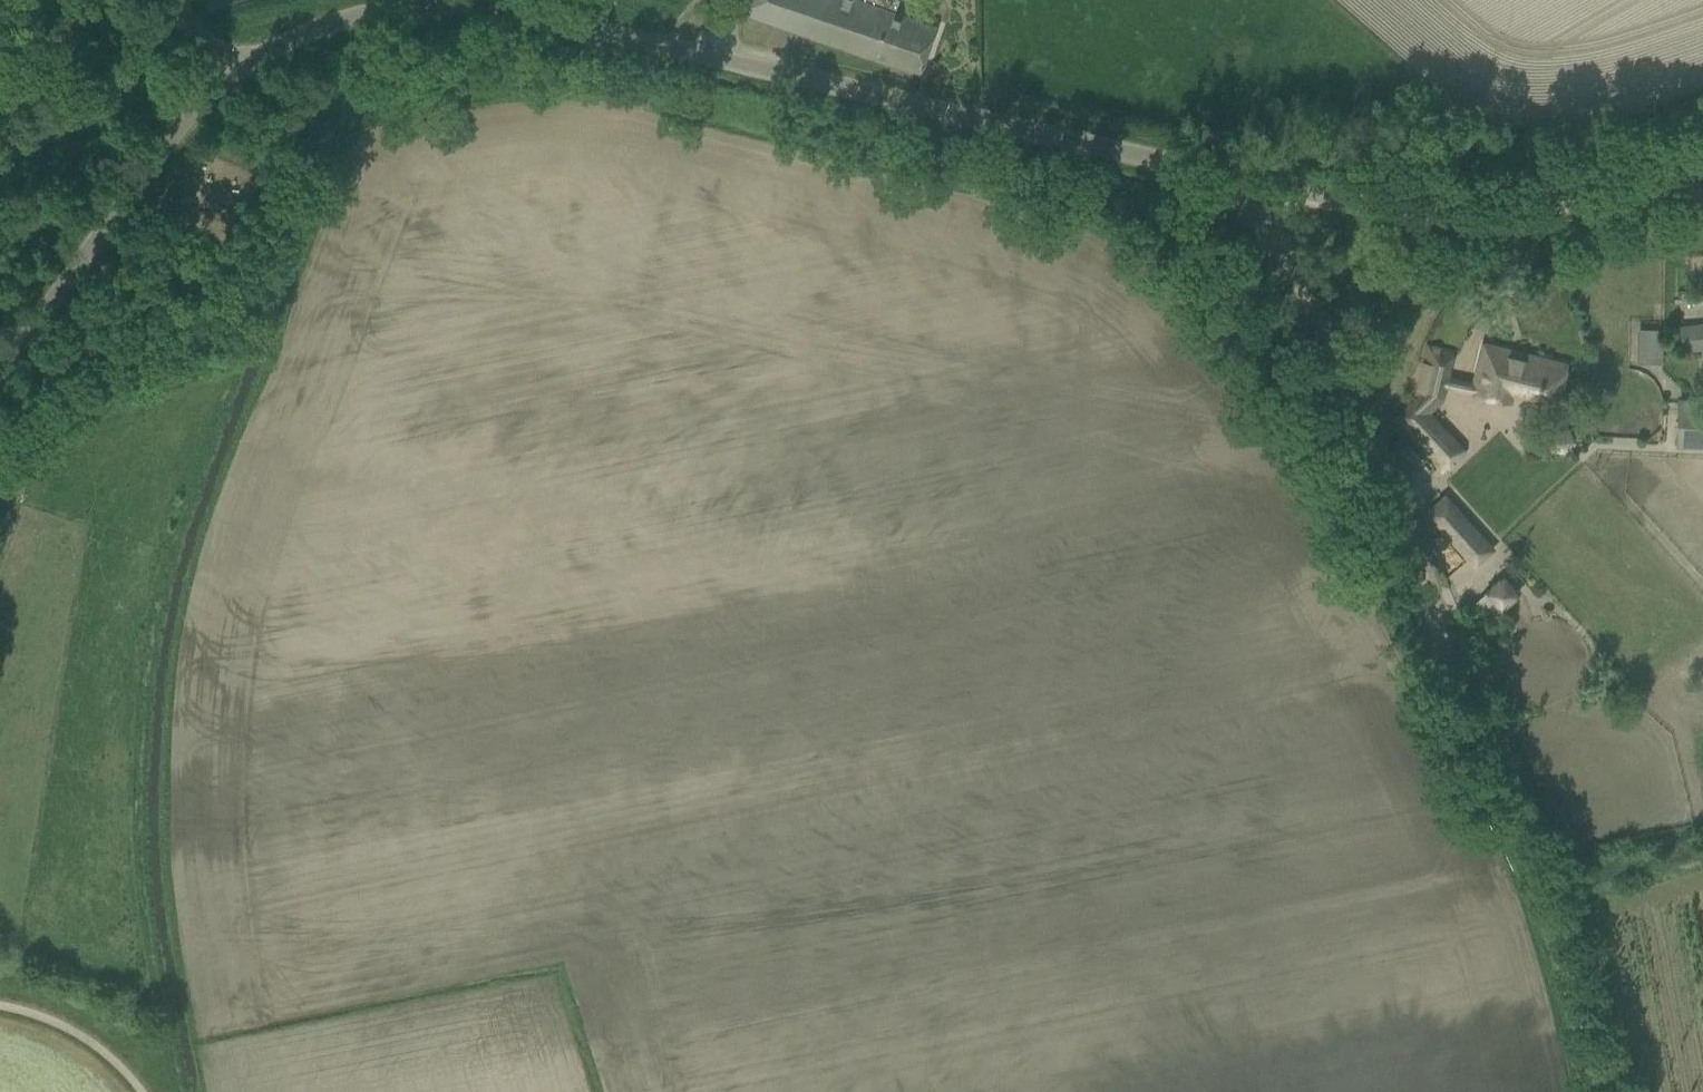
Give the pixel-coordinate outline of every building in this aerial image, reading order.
[(858,2),(852,0),(751,0),(746,13),(920,73),(935,28),(894,14),(899,0),(859,0),(858,2)] [(1679,325),(1681,352),(1702,350),(1702,323),(1679,325)] [(1661,329),(1637,329),(1637,362),(1661,362),(1661,329)] [(1489,345),(1478,387),(1474,387),(1472,393),(1511,401),(1512,395),(1556,406),(1566,365),(1489,345)] [(1395,417),(1445,473),(1467,453),(1417,397),(1395,417)] [(1694,400),(1680,399),(1680,408),(1677,447),(1702,449),(1702,400),(1694,400)] [(1427,512),(1476,568),(1496,550),(1447,495),(1427,512)] [(1485,590),(1474,602),(1494,622),(1505,610),(1502,607),(1519,590),(1501,572),(1484,589),(1485,590)]
